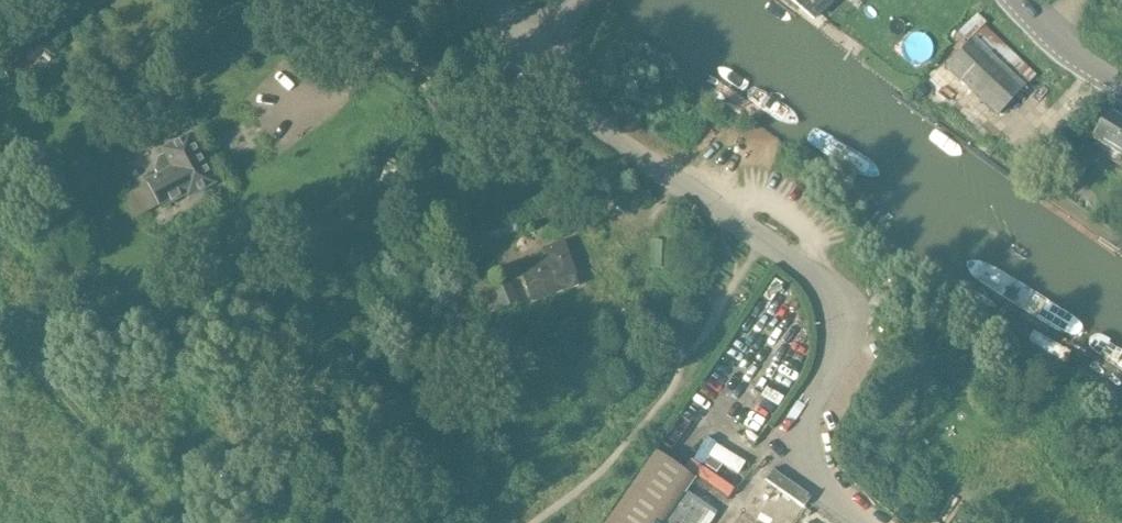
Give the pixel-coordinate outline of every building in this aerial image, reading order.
[(813,19),(833,0),(791,0),(813,19)] [(64,29),(55,21),(49,28),(39,19),(0,63),(0,71),(15,84),(30,68),(38,76),(51,61),(43,53),(64,29)] [(997,115),(1023,87),(1035,75),(984,27),(972,39),(946,67),(997,115)] [(1110,111),(1093,139),(1121,156),(1121,118),(1110,111)] [(188,198),(213,185),(204,166),(199,155),(198,156),(188,138),(163,151),(165,155),(158,159),(154,171),(158,177),(146,184),(160,209),(186,195),(188,198)] [(535,214),(556,227),(561,216),(547,207),(544,211),(542,209),(535,214)] [(489,248),(518,238),(512,220),(483,229),(489,248)] [(532,302),(578,286),(563,244),(543,250),(545,257),(519,266),(532,302)] [(482,317),(516,303),(509,285),(494,290),(489,280),(471,287),(482,317)] [(655,452),(605,522),(684,522),(697,504),(683,495),(694,479),(655,452)]
